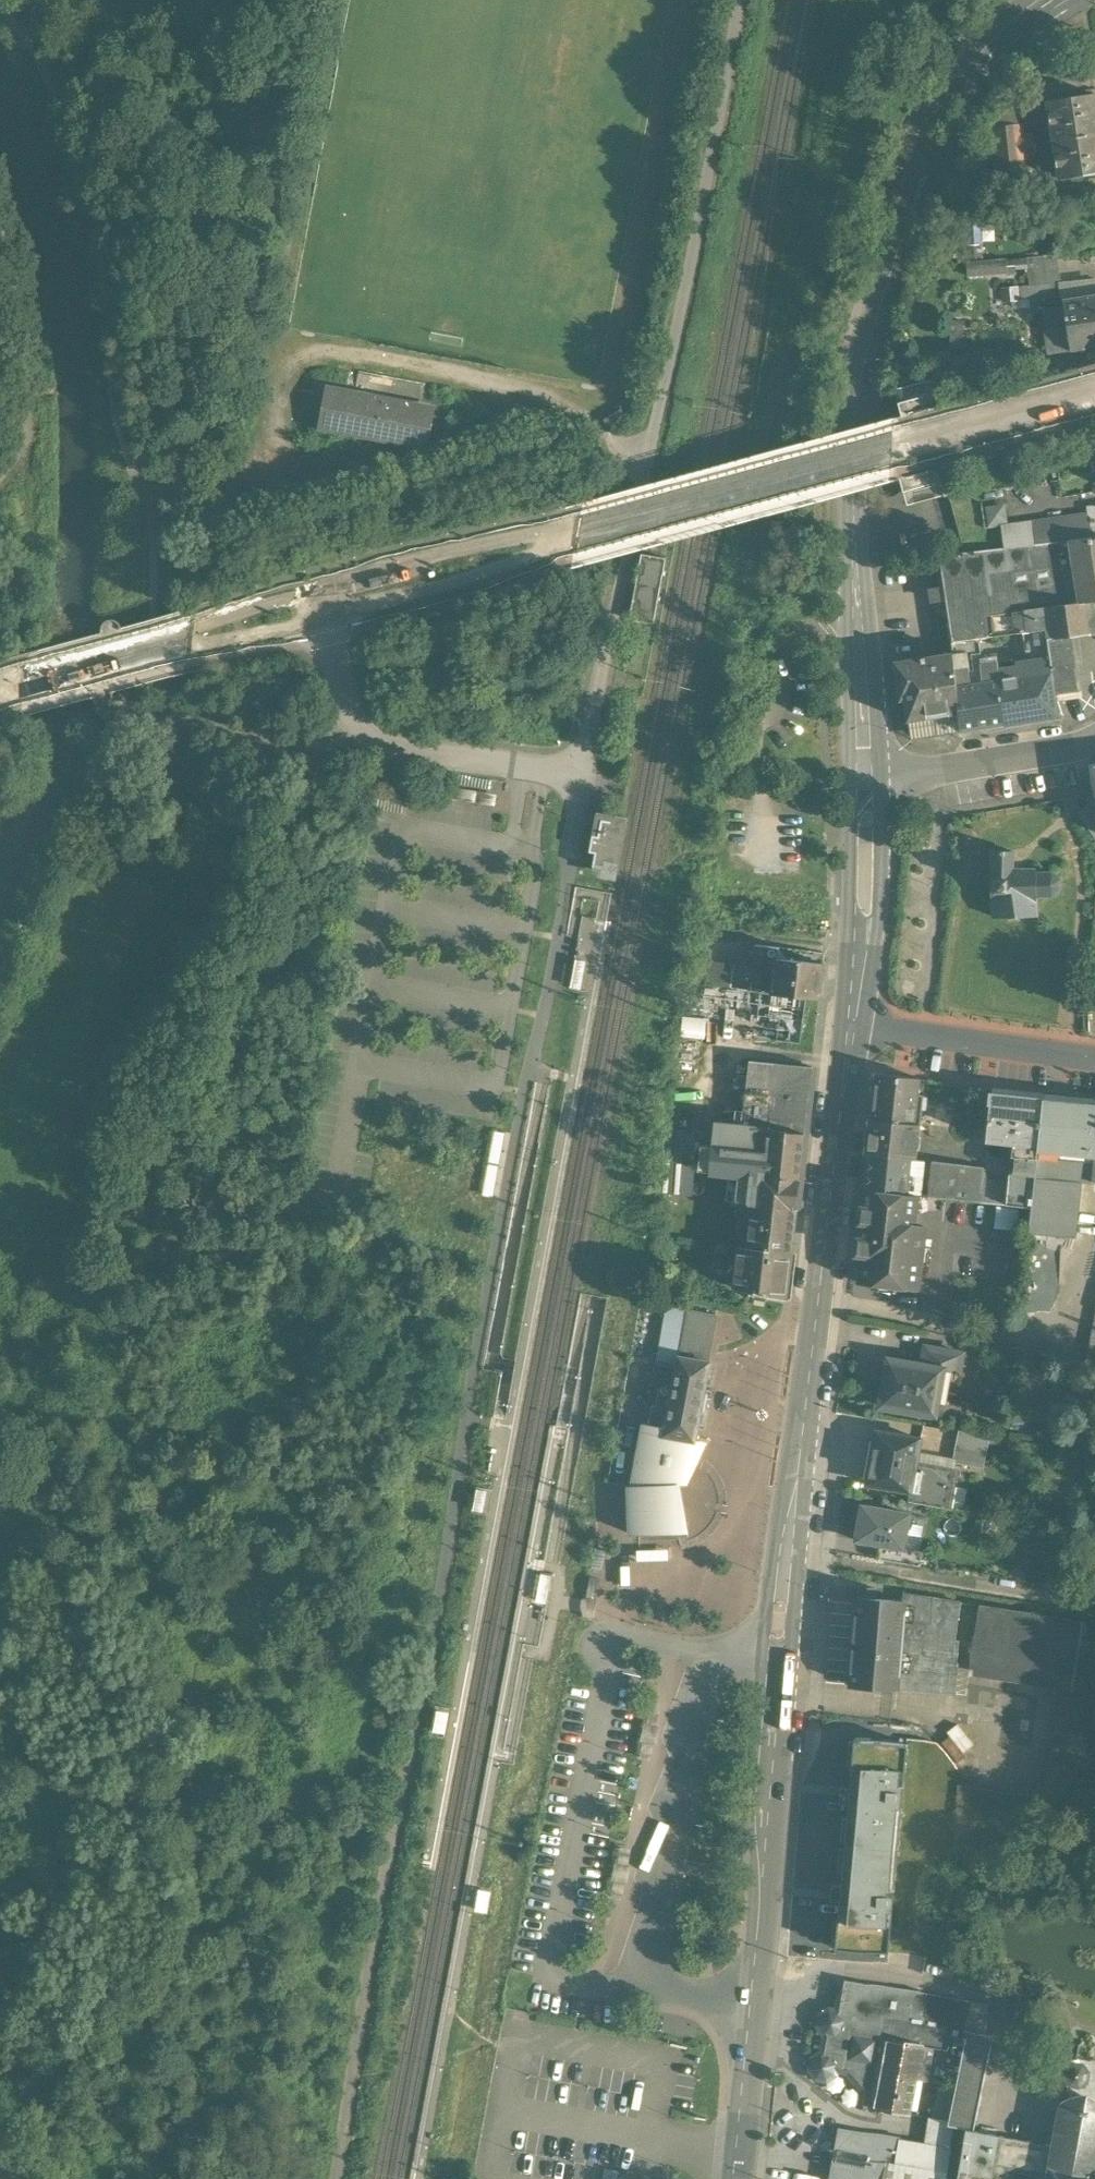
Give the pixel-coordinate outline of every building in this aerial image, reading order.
[(1048,101),(1060,179),(1094,173),(1094,103),(1094,94),(1048,101)] [(1021,127),(993,130),(997,166),(1025,163),(1024,152),(1034,151),(1032,136),(1023,137),(1021,127)] [(1057,255),(1026,258),(1028,286),(1059,283),(1057,255)] [(1005,260),(967,263),(968,277),(1006,273),(1005,260)] [(1059,283),(1060,296),(1062,301),(1094,296),(1094,280),(1059,283)] [(1028,286),(1016,287),(1017,300),(1060,296),(1059,283),(1028,286)] [(1062,301),(1063,308),(1070,352),(1085,349),(1094,347),(1094,296),(1062,301)] [(1063,308),(1041,311),(1048,355),(1070,352),(1063,308)] [(438,407),(325,385),(316,430),(429,453),(438,407)] [(1001,527),(1009,526),(1006,507),(987,510),(990,529),(1001,527)] [(1088,512),(1076,515),(1079,540),(1092,538),(1088,512)] [(1076,515),(1031,523),(1034,545),(1079,540),(1076,515)] [(1034,545),(1031,523),(1009,526),(1001,527),(1005,548),(1034,545)] [(1094,601),(1094,540),(1092,540),(1092,538),(1079,540),(1034,545),(1005,548),(941,556),(948,621),(992,615),(1084,602),(1094,601)] [(664,556),(640,552),(627,618),(651,622),(664,556)] [(1084,602),(1088,634),(1094,634),(1094,601),(1084,602)] [(1084,602),(992,615),(993,627),(995,638),(1022,634),(1045,631),(1046,640),(1074,636),(1088,634),(1084,602)] [(951,643),(975,640),(974,629),(993,627),(992,615),(948,621),(951,643)] [(995,638),(993,627),(974,629),(975,640),(995,638)] [(1045,631),(1022,634),(1026,665),(998,669),(999,681),(1000,691),(1004,725),(1055,717),(1052,689),(1051,683),(1046,640),(1045,631)] [(1080,686),(1074,636),(1046,640),(1051,683),(1052,689),(1080,686)] [(952,654),(892,662),(897,699),(905,698),(908,720),(959,714),(955,678),(952,654)] [(999,681),(970,685),(969,676),(955,678),(959,714),(961,731),(1004,725),(1000,691),(999,681)] [(490,781),(458,775),(456,784),(489,790),(490,781)] [(1078,814),(1094,839),(1094,802),(1078,814)] [(626,818),(594,812),(588,851),(594,852),(591,869),(616,874),(626,818)] [(1015,869),(1014,851),(993,852),(993,916),(1037,915),(1038,896),(1054,895),(1058,893),(1061,889),(1062,885),(1062,880),(1060,876),(1056,873),(1052,872),(1038,872),(1036,869),(1015,869)] [(755,946),(753,968),(750,992),(773,994),(777,960),(778,953),(778,948),(755,946)] [(580,990),(585,962),(575,960),(571,988),(580,990)] [(823,965),(777,960),(773,994),(819,999),(823,965)] [(704,987),(732,990),(734,966),(706,963),(704,987)] [(689,1044),(674,1043),(662,1195),(690,1199),(689,1166),(681,1163),(689,1044)] [(705,1125),(701,1165),(713,1166),(715,1146),(754,1149),(766,1150),(768,1129),(805,1133),(811,1070),(741,1064),(740,1073),(701,1069),(696,1124),(705,1125)] [(919,1079),(877,1073),(872,1119),(920,1125),(924,1094),(917,1093),(919,1079)] [(1045,1099),(994,1094),(988,1137),(999,1138),(998,1146),(1015,1148),(1012,1172),(1036,1174),(1045,1099)] [(1045,1099),(1036,1174),(1085,1180),(1094,1181),(1094,1178),(1094,1104),(1045,1099)] [(920,1125),(872,1119),(868,1154),(916,1160),(920,1125)] [(805,1133),(768,1129),(766,1150),(802,1154),(805,1133)] [(712,1172),(751,1176),(754,1149),(715,1146),(713,1166),(712,1172)] [(766,1150),(754,1149),(751,1176),(757,1176),(799,1180),(802,1154),(766,1150)] [(916,1160),(868,1154),(864,1189),(916,1195),(930,1197),(934,1162),(916,1160)] [(984,1168),(934,1162),(930,1197),(980,1202),(983,1178),(984,1168)] [(1036,1174),(1012,1172),(1011,1180),(1008,1205),(1019,1207),(1032,1208),(1036,1174)] [(1078,1237),(1085,1180),(1036,1174),(1032,1208),(1030,1231),(1078,1237)] [(799,1180),(757,1176),(755,1205),(796,1210),(799,1180)] [(1011,1180),(983,1178),(980,1202),(997,1204),(1008,1205),(1011,1180)] [(916,1195),(864,1189),(852,1278),(918,1287),(926,1226),(912,1224),(916,1195)] [(1017,1229),(1019,1207),(1008,1205),(997,1204),(995,1227),(1017,1229)] [(796,1210),(755,1205),(751,1249),(790,1252),(796,1210)] [(786,1301),(790,1252),(751,1249),(738,1247),(733,1289),(786,1301)] [(666,1307),(661,1339),(656,1364),(637,1466),(633,1486),(629,1486),(631,1534),(678,1532),(676,1484),(684,1484),(703,1442),(695,1441),(701,1409),(704,1409),(707,1395),(703,1395),(709,1362),(717,1315),(687,1310),(678,1308),(666,1307)] [(1085,1367),(1094,1369),(1094,1322),(1085,1367)] [(962,1353),(924,1346),(921,1365),(942,1369),(940,1380),(956,1382),(962,1353)] [(921,1365),(888,1360),(880,1406),(934,1415),(940,1380),(942,1369),(921,1365)] [(921,1440),(876,1432),(867,1484),(911,1493),(916,1465),(921,1440)] [(989,1438),(959,1433),(957,1448),(987,1453),(989,1438)] [(956,1472),(916,1465),(911,1493),(916,1493),(915,1502),(942,1507),(946,1487),(953,1488),(954,1478),(956,1472)] [(967,1480),(954,1478),(953,1488),(946,1487),(942,1507),(962,1511),(967,1480)] [(484,1513),(488,1491),(476,1488),(472,1511),(484,1513)] [(909,1516),(862,1507),(856,1541),(886,1546),(903,1549),(909,1516)] [(903,1549),(886,1546),(884,1560),(921,1567),(923,1553),(903,1549)] [(546,1603),(551,1576),(541,1574),(536,1601),(546,1603)] [(857,1587),(856,1599),(872,1600),(873,1588),(857,1587)] [(872,1600),(856,1599),(850,1685),(898,1689),(904,1602),(872,1600)] [(904,1602),(898,1689),(952,1693),(954,1642),(947,1642),(949,1606),(904,1602)] [(1082,1623),(981,1607),(972,1670),(1073,1685),(1082,1623)] [(1063,1732),(1094,1737),(1094,1701),(1069,1697),(1063,1732)] [(444,1730),(448,1708),(436,1705),(432,1728),(444,1730)] [(1094,1750),(1094,1737),(1063,1732),(1062,1744),(1094,1750)] [(854,1740),(835,1949),(888,1953),(907,1745),(854,1740)] [(1055,1779),(1094,1787),(1094,1750),(1062,1744),(1055,1779)] [(486,1910),(489,1890),(478,1888),(475,1908),(486,1910)] [(940,1996),(843,1979),(837,2013),(836,2022),(880,2029),(882,2016),(936,2025),(964,2030),(964,2029),(985,2033),(990,2004),(940,1996)] [(880,2029),(836,2022),(837,2013),(830,2011),(823,2016),(821,2024),(826,2031),(833,2032),(828,2056),(821,2055),(814,2059),(813,2067),(817,2074),(825,2076),(832,2071),(834,2064),(850,2067),(869,2089),(867,2100),(875,2102),(881,2071),(873,2070),(880,2029)] [(936,2025),(882,2016),(880,2029),(873,2070),(881,2071),(875,2102),(867,2100),(866,2107),(910,2115),(916,2080),(924,2082),(931,2048),(936,2025)] [(964,2030),(936,2025),(931,2048),(946,2051),(947,2043),(962,2046),(964,2039),(963,2038),(964,2030)] [(985,2033),(964,2029),(964,2030),(963,2038),(964,2039),(965,2039),(948,2122),(947,2126),(953,2127),(965,2129),(973,2130),(993,2034),(985,2033)] [(962,2046),(947,2043),(946,2051),(941,2072),(956,2075),(962,2046)] [(1070,2057),(1060,2112),(1094,2119),(1094,2062),(1070,2057)] [(953,2092),(938,2089),(932,2119),(947,2121),(953,2092)] [(1060,2112),(1054,2146),(1068,2149),(1063,2178),(1071,2178),(1094,2178),(1094,2176),(1094,2119),(1060,2112)] [(932,2119),(928,2118),(924,2144),(950,2148),(953,2127),(947,2126),(948,2122),(932,2119)] [(860,2132),(839,2128),(834,2154),(855,2158),(860,2132)] [(965,2129),(957,2178),(1010,2178),(1012,2168),(1037,2173),(1036,2178),(1063,2178),(1048,2175),(1054,2146),(973,2130),(965,2129)] [(860,2132),(855,2158),(834,2154),(830,2178),(882,2178),(885,2166),(894,2167),(899,2140),(899,2139),(860,2132)] [(899,2140),(894,2167),(885,2166),(882,2178),(944,2178),(950,2148),(924,2144),(899,2140)] [(1068,2149),(1054,2146),(1048,2175),(1063,2178),(1068,2149)]
